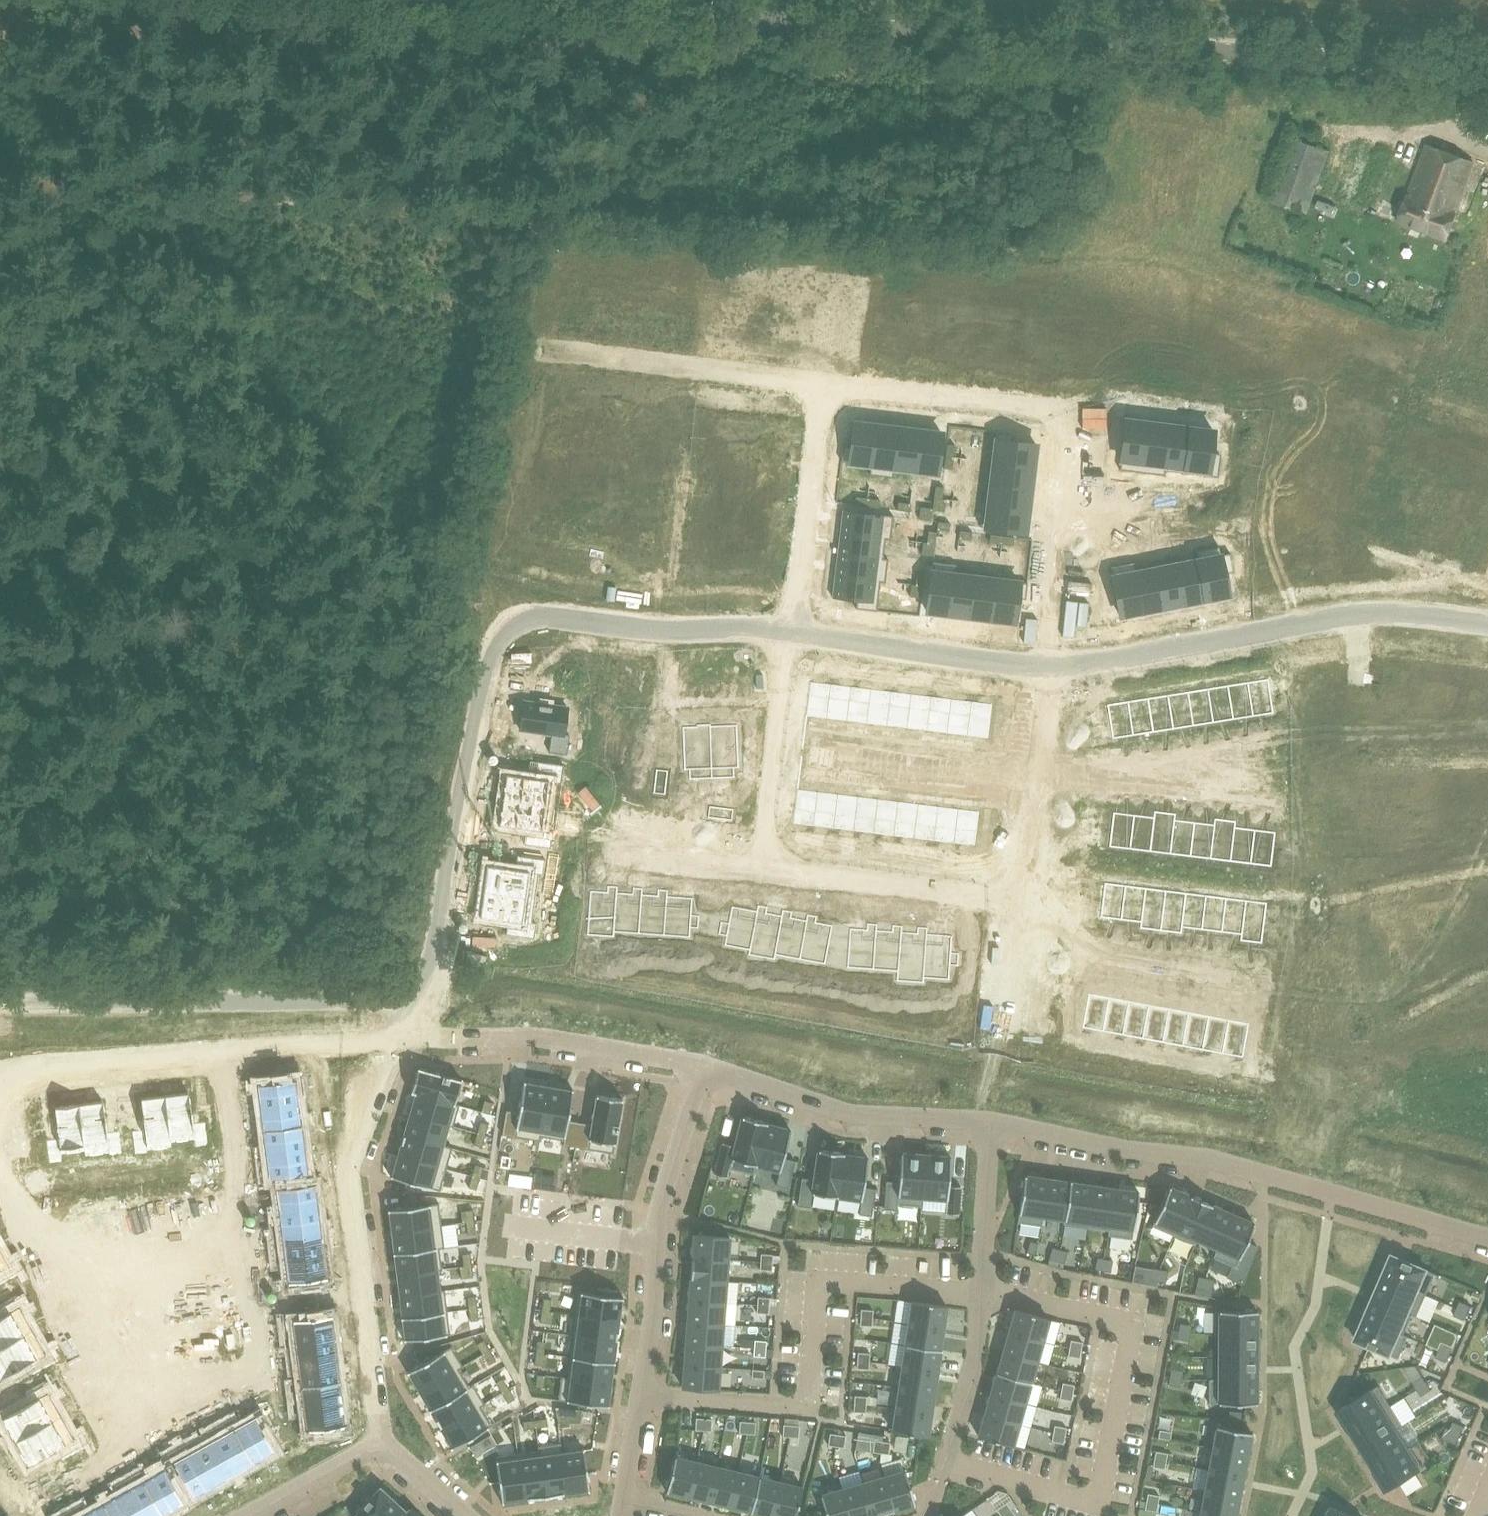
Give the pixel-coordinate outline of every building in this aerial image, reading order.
[(1268,199),(1305,212),(1328,150),(1290,137),(1268,199)] [(1408,195),(1398,221),(1447,238),(1457,212),(1455,212),(1474,161),(1427,144),(1408,195)] [(1120,460),(1119,469),(1142,472),(1148,422),(1125,419),(1120,460)] [(843,445),(841,461),(870,464),(871,464),(876,424),(854,421),(851,446),(843,445)] [(1148,422),(1142,472),(1164,475),(1165,470),(1164,470),(1169,425),(1148,422)] [(870,464),(869,474),(892,477),(894,467),(893,467),(898,427),(876,424),(871,464),(870,464)] [(1169,425),(1164,470),(1165,470),(1185,472),(1191,427),(1169,425)] [(751,426),(739,426),(739,435),(747,434),(751,434),(751,426)] [(763,426),(751,426),(751,434),(755,434),(764,434),(763,426)] [(717,427),(705,427),(706,436),(714,435),(718,435),(717,427)] [(729,427),(717,427),(718,435),(722,435),(730,435),(729,427)] [(898,427),(893,467),(894,467),(914,470),(919,429),(898,427)] [(1191,427),(1185,472),(1218,476),(1220,453),(1210,452),(1213,430),(1191,427)] [(919,429),(914,470),(937,472),(941,432),(919,429)] [(997,431),(993,461),(1033,466),(1036,444),(1012,441),(1013,433),(997,431)] [(747,434),(739,435),(740,446),(748,446),(747,434)] [(751,434),(747,434),(748,446),(756,446),(755,434),(751,434)] [(764,434),(755,434),(756,446),(764,446),(764,434)] [(714,435),(706,436),(706,447),(714,447),(714,435)] [(718,435),(714,435),(714,447),(722,447),(722,435),(718,435)] [(730,435),(722,435),(722,447),(730,447),(730,435)] [(946,443),(945,455),(953,456),(954,444),(946,443)] [(945,455),(943,467),(951,468),(953,456),(945,455)] [(993,461),(990,483),(1031,488),(1033,466),(993,461)] [(990,483),(988,504),(1028,509),(1031,488),(990,483)] [(935,486),(933,497),(941,498),(943,486),(935,486)] [(855,497),(854,504),(866,506),(867,498),(855,497)] [(933,497),(932,509),(940,510),(941,498),(933,497)] [(867,498),(866,506),(878,507),(879,499),(867,498)] [(1206,500),(1194,501),(1195,509),(1206,508),(1206,500)] [(1184,501),(1172,502),(1172,510),(1184,509),(1184,501)] [(898,502),(897,510),(909,511),(910,503),(898,502)] [(1152,502),(1140,503),(1140,511),(1152,510),(1152,502)] [(1140,503),(1128,503),(1128,511),(1140,511),(1140,503)] [(988,504),(985,526),(1025,531),(1028,509),(988,504)] [(1206,508),(1195,509),(1195,517),(1207,516),(1206,508)] [(843,509),(840,532),(885,537),(885,538),(890,539),(893,515),(843,509)] [(920,510),(919,518),(931,520),(932,512),(920,510)] [(1183,515),(1171,516),(1171,524),(1183,523),(1183,515)] [(1171,516),(1159,516),(1159,524),(1171,524),(1171,516)] [(1127,517),(1115,518),(1115,526),(1127,525),(1127,517)] [(1139,517),(1127,517),(1127,525),(1139,525),(1139,517)] [(937,521),(936,529),(948,530),(949,522),(937,521)] [(959,529),(958,537),(970,539),(971,531),(959,529)] [(928,530),(927,542),(935,543),(936,531),(928,530)] [(840,532),(838,553),(883,559),(883,558),(885,538),(885,537),(840,532)] [(990,533),(989,541),(1001,543),(1002,535),(990,533)] [(1002,535),(1001,543),(1013,544),(1014,536),(1002,535)] [(927,542),(925,554),(933,555),(935,543),(927,542)] [(1218,545),(1195,550),(1197,559),(1198,559),(1206,599),(1228,594),(1224,573),(1234,571),(1230,553),(1220,555),(1218,545)] [(838,553),(835,574),(875,579),(875,580),(880,581),(885,582),(888,558),(883,558),(883,559),(838,553)] [(1177,558),(1154,563),(1155,567),(1156,567),(1163,607),(1185,603),(1177,563),(1178,563),(1177,558)] [(1178,563),(1177,563),(1185,603),(1206,599),(1198,559),(1197,559),(1178,563)] [(933,561),(926,611),(949,614),(954,573),(955,573),(956,564),(933,561)] [(1134,562),(1110,566),(1120,616),(1142,611),(1134,571),(1135,571),(1134,562)] [(1135,571),(1134,571),(1142,611),(1163,607),(1156,567),(1155,567),(1135,571)] [(975,576),(970,616),(992,619),(997,578),(998,579),(998,574),(975,571),(974,576),(975,576)] [(917,572),(916,584),(923,585),(925,573),(917,572)] [(954,573),(949,614),(970,616),(975,576),(974,576),(955,573),(954,573)] [(835,574),(832,597),(856,600),(855,608),(876,610),(880,581),(875,580),(875,579),(835,574)] [(997,578),(992,619),(1014,622),(1017,597),(1025,598),(1027,582),(998,579),(997,578)] [(916,584),(914,596),(922,597),(923,585),(916,584)] [(1402,665),(1400,677),(1411,678),(1413,666),(1402,665)] [(1413,666),(1411,678),(1422,679),(1424,667),(1413,666)] [(1442,669),(1440,681),(1451,683),(1453,671),(1442,669)] [(1453,671),(1451,683),(1463,684),(1464,672),(1453,671)] [(1268,678),(1248,682),(1253,716),(1274,713),(1268,678)] [(810,680),(806,715),(826,718),(831,683),(810,680)] [(1248,682),(1228,685),(1233,720),(1253,716),(1248,682)] [(831,683),(826,718),(846,720),(851,685),(831,683)] [(851,685),(846,720),(867,723),(871,688),(851,685)] [(1228,685),(1208,688),(1213,723),(1233,720),(1228,685)] [(871,688),(867,723),(887,725),(891,690),(871,688)] [(1208,688),(1188,691),(1193,726),(1213,723),(1208,688)] [(891,690),(887,725),(907,728),(911,693),(891,690)] [(1188,691),(1168,694),(1173,729),(1193,726),(1188,691)] [(911,693),(907,728),(927,730),(931,695),(911,693)] [(1168,694),(1148,697),(1153,732),(1173,729),(1168,694)] [(931,695),(927,730),(947,733),(951,698),(931,695)] [(1148,697),(1128,701),(1133,735),(1153,732),(1148,697)] [(524,700),(520,729),(551,733),(549,751),(567,754),(569,734),(564,733),(567,707),(552,705),(553,700),(539,698),(539,703),(524,700)] [(951,698),(947,733),(967,735),(971,700),(951,698)] [(971,700),(967,735),(988,738),(992,703),(971,700)] [(1128,701),(1107,704),(1113,739),(1133,735),(1128,701)] [(684,726),(682,726),(682,728),(683,728),(684,768),(684,770),(686,770),(686,769),(689,769),(689,779),(712,778),(710,725),(711,725),(711,724),(711,723),(710,723),(697,724),(697,726),(684,726)] [(711,725),(710,725),(712,778),(735,777),(734,767),(737,767),(737,768),(739,768),(739,766),(737,726),(738,726),(738,724),(736,724),(711,725)] [(813,736),(812,747),(823,749),(824,737),(813,736)] [(824,737),(823,749),(834,750),(835,738),(824,737)] [(853,740),(852,752),(863,754),(864,742),(853,740)] [(864,742),(863,754),(874,755),(875,743),(864,742)] [(893,745),(892,757),(903,759),(904,747),(893,745)] [(904,747),(903,759),(914,760),(915,748),(904,747)] [(934,750),(932,762),(943,763),(945,752),(934,750)] [(945,752),(943,763),(954,765),(956,753),(945,752)] [(965,754),(964,766),(975,767),(976,755),(965,754)] [(1259,755),(1248,755),(1248,767),(1260,767),(1259,755)] [(1270,755),(1259,755),(1260,767),(1271,767),(1270,755)] [(1189,756),(1178,757),(1178,769),(1189,768),(1189,756)] [(1218,756),(1207,756),(1208,768),(1219,768),(1218,756)] [(1230,756),(1218,756),(1219,768),(1230,768),(1230,756)] [(1137,757),(1126,758),(1126,770),(1137,769),(1137,757)] [(1148,757),(1137,757),(1137,769),(1148,769),(1148,757)] [(1178,757),(1167,757),(1167,769),(1178,769),(1178,757)] [(810,758),(809,770),(820,771),(821,760),(810,758)] [(821,760),(820,771),(831,773),(832,761),(821,760)] [(505,773),(502,798),(552,806),(556,782),(561,782),(563,764),(538,761),(536,777),(505,773)] [(850,763),(849,775),(860,776),(861,765),(850,763)] [(861,765),(860,776),(871,778),(872,766),(861,765)] [(891,768),(889,780),(900,781),(902,769),(891,768)] [(1389,768),(1389,780),(1400,780),(1400,768),(1389,768)] [(1400,768),(1400,780),(1411,780),(1411,768),(1400,768)] [(1429,768),(1429,780),(1440,780),(1440,768),(1429,768)] [(1440,768),(1440,780),(1451,780),(1452,768),(1440,768)] [(1470,768),(1470,781),(1481,781),(1481,768),(1470,768)] [(902,769),(900,781),(911,783),(913,771),(902,769)] [(931,773),(929,785),(940,786),(942,774),(931,773)] [(942,774),(940,786),(951,788),(953,776),(942,774)] [(962,777),(961,789),(972,790),(973,778),(962,777)] [(1259,778),(1248,778),(1248,790),(1259,790),(1259,778)] [(1270,778),(1259,778),(1259,790),(1270,790),(1270,778)] [(1189,779),(1178,780),(1178,792),(1189,791),(1189,779)] [(1218,779),(1207,779),(1207,791),(1219,791),(1218,779)] [(1229,779),(1218,779),(1219,791),(1230,791),(1229,779)] [(1137,780),(1125,781),(1126,793),(1137,792),(1137,780)] [(1148,780),(1137,780),(1137,792),(1148,792),(1148,780)] [(1178,780),(1166,780),(1167,792),(1178,792),(1178,780)] [(797,788),(792,823),(813,825),(818,790),(797,788)] [(818,790),(813,825),(833,828),(838,793),(818,790)] [(838,793),(833,828),(853,830),(858,795),(838,793)] [(858,795),(853,830),(873,833),(878,798),(858,795)] [(502,798),(498,824),(526,828),(524,844),(550,847),(553,830),(549,829),(552,806),(502,798)] [(878,798),(873,833),(894,835),(898,800),(878,798)] [(898,800),(894,835),(914,838),(918,803),(898,800)] [(918,803),(914,838),(934,840),(938,805),(918,803)] [(938,805),(934,840),(954,842),(958,808),(938,805)] [(958,808),(954,842),(975,845),(979,810),(958,808)] [(1154,817),(1150,851),(1170,854),(1174,819),(1175,819),(1176,813),(1154,810),(1154,816),(1154,817)] [(1113,811),(1109,846),(1130,849),(1134,814),(1113,811)] [(1134,814),(1130,849),(1150,851),(1154,817),(1154,816),(1134,814)] [(1214,824),(1210,859),(1230,861),(1235,826),(1236,820),(1215,817),(1214,824)] [(1174,819),(1170,854),(1190,856),(1194,821),(1175,819),(1174,819)] [(1194,821),(1190,856),(1210,859),(1214,824),(1194,821)] [(1235,826),(1230,861),(1250,864),(1255,829),(1235,826)] [(1255,829),(1250,864),(1271,866),(1275,831),(1255,829)] [(487,864),(483,890),(535,897),(538,873),(543,874),(545,858),(517,854),(515,868),(487,864)] [(1479,876),(1482,888),(1487,887),(1487,875),(1479,876)] [(1479,876),(1469,879),(1471,891),(1482,888),(1479,876)] [(1105,882),(1101,917),(1121,920),(1126,885),(1105,882)] [(1451,882),(1440,884),(1442,896),(1453,894),(1451,882)] [(1440,884),(1429,886),(1431,898),(1442,896),(1440,884)] [(590,890),(587,934),(614,936),(614,932),(616,892),(617,892),(618,886),(608,885),(607,891),(590,890)] [(1126,885),(1121,920),(1141,922),(1146,887),(1126,885)] [(616,892),(614,932),(639,933),(641,894),(642,894),(643,888),(633,887),(632,893),(617,892),(616,892)] [(1141,922),(1140,928),(1161,931),(1166,890),(1146,887),(1141,922)] [(641,894),(639,933),(664,935),(667,895),(668,896),(668,889),(658,889),(657,895),(642,894),(641,894)] [(483,890),(479,916),(508,920),(506,934),(534,938),(536,922),(531,922),(535,897),(483,890)] [(1166,890),(1161,931),(1181,933),(1182,927),(1186,892),(1166,890)] [(1411,890),(1400,892),(1402,904),(1413,902),(1411,890)] [(1186,892),(1182,927),(1202,929),(1206,895),(1186,892)] [(1400,892),(1389,894),(1391,906),(1402,904),(1400,892)] [(667,895),(664,935),(690,937),(691,927),(691,914),(693,897),(668,896),(667,895)] [(1206,895),(1202,929),(1222,932),(1226,897),(1206,895)] [(1226,897),(1222,932),(1241,934),(1242,934),(1246,899),(1226,897)] [(1241,934),(1240,941),(1262,943),(1267,902),(1246,899),(1242,934),(1241,934)] [(758,911),(749,954),(775,959),(776,954),(775,954),(782,915),(781,915),(767,912),(768,906),(758,904),(757,910),(758,911)] [(726,935),(724,945),(749,949),(748,954),(749,954),(758,911),(757,910),(732,906),(729,922),(726,935)] [(782,915),(775,954),(776,954),(800,959),(807,920),(806,920),(791,917),(792,911),(782,909),(781,915),(782,915)] [(691,914),(691,927),(698,927),(699,915),(691,914)] [(807,920),(800,959),(825,964),(833,925),(816,922),(817,916),(807,914),(806,920),(807,920)] [(721,921),(719,933),(726,935),(729,922),(721,921)] [(850,928),(847,967),(873,969),(876,929),(877,930),(877,923),(867,923),(867,929),(850,928)] [(876,929),(873,969),(897,971),(898,971),(901,931),(902,931),(903,925),(892,925),(892,931),(877,930),(876,929)] [(897,971),(897,980),(924,982),(924,978),(923,977),(926,933),(927,933),(928,927),(918,926),(917,932),(902,931),(901,931),(898,971),(897,971)] [(926,933),(923,977),(924,978),(949,979),(950,975),(950,965),(951,952),(952,935),(927,933),(926,933)] [(1108,937),(1106,949),(1117,951),(1119,939),(1108,937)] [(1119,939),(1117,951),(1128,952),(1130,940),(1119,939)] [(1148,943),(1146,955),(1157,957),(1159,945),(1148,943)] [(1159,945),(1157,957),(1168,959),(1170,947),(1159,945)] [(1188,950),(1186,962),(1197,964),(1199,952),(1188,950)] [(951,952),(950,965),(958,965),(959,952),(951,952)] [(1199,952),(1197,964),(1208,965),(1210,954),(1199,952)] [(1228,957),(1226,968),(1237,970),(1239,958),(1228,957)] [(1239,958),(1237,970),(1248,972),(1250,960),(1239,958)] [(1105,960),(1103,971),(1114,973),(1116,961),(1105,960)] [(1116,961),(1114,973),(1125,975),(1127,963),(1116,961)] [(1145,966),(1143,978),(1154,980),(1156,968),(1145,966)] [(1156,968),(1154,980),(1165,982),(1166,970),(1156,968)] [(1185,973),(1183,985),(1194,986),(1196,975),(1185,973)] [(1196,975),(1194,986),(1204,988),(1206,976),(1196,975)] [(1224,979),(1223,991),(1233,993),(1235,981),(1224,979)] [(1235,981),(1233,993),(1244,995),(1246,983),(1235,981)] [(1467,989),(1457,994),(1463,1005),(1473,1000),(1467,989)] [(1089,993),(1082,1027),(1103,1031),(1109,997),(1089,993)] [(1457,994),(1447,1000),(1453,1010),(1463,1005),(1457,994)] [(1109,997),(1103,1031),(1123,1035),(1129,1000),(1109,997)] [(1129,1000),(1123,1035),(1143,1039),(1149,1004),(1129,1000)] [(1149,1004),(1143,1039),(1163,1042),(1169,1008),(1149,1004)] [(1169,1008),(1163,1042),(1182,1046),(1189,1011),(1169,1008)] [(1431,1008),(1422,1014),(1427,1024),(1437,1019),(1431,1008)] [(1189,1011),(1182,1046),(1202,1050),(1209,1015),(1189,1011)] [(1422,1014),(1412,1019),(1418,1030),(1427,1024),(1422,1014)] [(1209,1015),(1202,1050),(1222,1053),(1229,1019),(1209,1015)] [(1229,1019),(1222,1053),(1243,1057),(1249,1023),(1229,1019)] [(418,1067),(411,1092),(415,1093),(415,1092),(455,1103),(455,1102),(461,1081),(462,1081),(463,1079),(418,1067)] [(297,1078),(259,1083),(262,1108),(298,1103),(295,1080),(297,1080),(297,1078)] [(506,1110),(502,1134),(540,1140),(541,1136),(540,1135),(548,1086),(525,1082),(525,1081),(524,1080),(518,1112),(506,1110)] [(548,1086),(540,1135),(541,1136),(564,1140),(563,1144),(575,1146),(580,1122),(568,1120),(573,1089),(571,1089),(571,1090),(548,1086)] [(190,1091),(165,1094),(171,1141),(195,1138),(196,1146),(208,1145),(205,1121),(193,1122),(190,1091)] [(415,1093),(410,1113),(449,1124),(448,1125),(453,1126),(459,1104),(455,1102),(455,1103),(415,1092),(415,1093)] [(144,1129),(132,1130),(135,1154),(147,1153),(147,1149),(171,1146),(171,1141),(165,1094),(140,1097),(144,1129)] [(580,1122),(575,1146),(613,1153),(622,1098),(596,1094),(591,1124),(580,1122)] [(484,1099),(481,1110),(488,1113),(492,1101),(484,1099)] [(79,1104),(85,1150),(85,1155),(110,1152),(110,1155),(122,1154),(119,1130),(107,1131),(104,1100),(79,1103),(79,1104)] [(58,1137),(46,1139),(49,1163),(61,1161),(60,1153),(85,1150),(79,1104),(79,1103),(79,1102),(54,1105),(58,1137)] [(234,1103),(221,1104),(221,1113),(235,1111),(234,1103)] [(298,1103),(262,1108),(265,1130),(302,1125),(302,1124),(301,1125),(298,1103)] [(1480,1109),(1472,1117),(1477,1123),(1486,1114),(1480,1109)] [(235,1111),(221,1113),(223,1121),(236,1119),(235,1111)] [(410,1113),(404,1134),(443,1145),(443,1144),(448,1125),(449,1124),(410,1113)] [(733,1144),(730,1155),(756,1161),(766,1122),(740,1115),(733,1144)] [(481,1121),(478,1132),(485,1134),(488,1123),(481,1121)] [(766,1122),(756,1161),(781,1168),(784,1158),(791,1128),(766,1122)] [(302,1125),(265,1130),(268,1153),(304,1148),(301,1126),(303,1126),(302,1125)] [(478,1132),(474,1143),(482,1145),(485,1134),(478,1132)] [(404,1134),(398,1154),(437,1165),(443,1145),(404,1134)] [(719,1141),(712,1168),(726,1171),(730,1155),(733,1144),(719,1141)] [(239,1148),(226,1150),(227,1158),(240,1156),(239,1148)] [(304,1148),(268,1153),(271,1177),(307,1173),(304,1148)] [(813,1179),(811,1189),(837,1193),(843,1153),(817,1149),(813,1179)] [(897,1180),(896,1192),(922,1194),(925,1154),(899,1152),(897,1180)] [(843,1153),(837,1193),(864,1196),(865,1187),(869,1156),(843,1153)] [(391,1174),(390,1176),(406,1180),(406,1181),(407,1182),(407,1181),(440,1190),(446,1168),(437,1165),(398,1154),(392,1174),(391,1174)] [(925,1154),(922,1194),(949,1196),(949,1186),(952,1156),(925,1154)] [(240,1156),(227,1158),(228,1166),(241,1164),(240,1156)] [(781,1168),(777,1185),(790,1189),(797,1162),(784,1158),(781,1168)] [(475,1164),(472,1175),(480,1178),(483,1166),(475,1164)] [(472,1175),(469,1187),(476,1189),(480,1178),(472,1175)] [(1021,1196),(1017,1223),(1041,1226),(1042,1218),(1048,1178),(1024,1175),(1021,1196)] [(799,1177),(795,1204),(809,1206),(811,1189),(813,1179),(799,1177)] [(1048,1178),(1042,1218),(1064,1221),(1070,1181),(1048,1178)] [(883,1179),(881,1207),(895,1208),(896,1192),(897,1180),(883,1179)] [(1064,1221),(1064,1223),(1086,1227),(1092,1185),(1070,1181),(1064,1221)] [(314,1183),(278,1188),(281,1212),(317,1208),(317,1204),(320,1204),(319,1196),(316,1197),(314,1183)] [(1092,1185),(1086,1227),(1109,1230),(1115,1188),(1092,1185)] [(949,1196),(947,1214),(961,1215),(963,1187),(949,1186),(949,1196)] [(1169,1186),(1153,1223),(1175,1232),(1191,1195),(1169,1186)] [(864,1196),(861,1215),(875,1217),(879,1189),(865,1187),(864,1196)] [(1109,1230),(1108,1235),(1132,1238),(1139,1191),(1115,1188),(1109,1230)] [(1191,1195),(1175,1232),(1196,1241),(1212,1204),(1191,1195)] [(404,1206),(387,1209),(388,1210),(389,1210),(392,1231),(441,1225),(439,1202),(406,1206),(405,1205),(404,1205),(404,1206)] [(1212,1204),(1196,1241),(1217,1250),(1233,1213),(1212,1204)] [(247,1208),(234,1210),(235,1218),(248,1217),(247,1208)] [(281,1212),(276,1213),(280,1236),(320,1231),(317,1208),(281,1212)] [(472,1209),(464,1210),(465,1222),(473,1221),(472,1209)] [(1217,1250),(1214,1257),(1236,1267),(1239,1260),(1247,1241),(1255,1223),(1233,1213),(1217,1250)] [(248,1217),(235,1218),(236,1227),(249,1225),(248,1217)] [(473,1221),(465,1222),(467,1233),(474,1232),(473,1221)] [(441,1225),(392,1231),(394,1251),(393,1252),(439,1247),(439,1248),(444,1247),(441,1225)] [(280,1236),(275,1236),(278,1259),(287,1258),(323,1253),(320,1231),(280,1236)] [(694,1234),(692,1256),(728,1258),(729,1236),(694,1234)] [(1030,1241),(1027,1252),(1035,1254),(1038,1243),(1030,1241)] [(439,1247),(393,1252),(393,1253),(394,1253),(397,1274),(437,1269),(437,1270),(442,1269),(439,1248),(439,1247)] [(1052,1247),(1049,1258),(1057,1260),(1060,1249),(1052,1247)] [(18,1275),(12,1264),(9,1266),(0,1249),(0,1285),(18,1275)] [(1060,1249),(1057,1260),(1065,1262),(1068,1251),(1060,1249)] [(323,1253),(287,1258),(290,1281),(288,1281),(288,1283),(314,1279),(314,1282),(322,1281),(322,1278),(327,1278),(327,1276),(326,1276),(323,1253)] [(470,1253),(462,1254),(463,1265),(471,1264),(470,1253)] [(761,1253),(760,1261),(772,1262),(773,1254),(761,1253)] [(253,1254),(239,1255),(240,1263),(254,1262),(253,1254)] [(1392,1254),(1383,1276),(1418,1291),(1427,1269),(1392,1254)] [(692,1256),(690,1278),(726,1281),(728,1258),(692,1256)] [(1097,1257),(1095,1269),(1103,1271),(1105,1259),(1097,1257)] [(1105,1259),(1103,1271),(1111,1272),(1113,1260),(1105,1259)] [(760,1261),(760,1269),(772,1270),(772,1262),(760,1261)] [(254,1262),(240,1263),(241,1272),(255,1270),(254,1262)] [(471,1264),(463,1265),(465,1277),(472,1276),(471,1264)] [(1152,1267),(1150,1278),(1158,1280),(1160,1269),(1152,1267)] [(437,1269),(397,1274),(400,1295),(440,1290),(440,1289),(437,1270),(437,1269)] [(1160,1269),(1158,1280),(1166,1281),(1168,1270),(1160,1269)] [(1198,1276),(1196,1288),(1204,1289),(1206,1277),(1198,1276)] [(1383,1276),(1374,1297),(1409,1312),(1418,1291),(1383,1276)] [(1206,1277),(1204,1289),(1212,1291),(1214,1279),(1206,1277)] [(690,1278),(689,1300),(724,1302),(726,1281),(690,1278)] [(577,1290),(574,1313),(619,1319),(622,1298),(623,1298),(623,1296),(615,1295),(616,1290),(617,1290),(617,1289),(597,1286),(597,1288),(598,1288),(597,1293),(577,1290)] [(440,1290),(400,1295),(402,1316),(401,1316),(401,1317),(447,1311),(445,1289),(440,1289),(440,1290)] [(0,1317),(0,1348),(33,1330),(20,1306),(22,1305),(16,1294),(0,1303),(0,1315),(1,1316),(0,1317)] [(475,1296),(467,1297),(469,1308),(476,1307),(475,1296)] [(758,1296),(757,1304),(769,1305),(770,1297),(758,1296)] [(1374,1297),(1364,1318),(1400,1333),(1409,1312),(1374,1297)] [(543,1298),(542,1309),(550,1310),(551,1299),(543,1298)] [(689,1300),(687,1321),(723,1324),(724,1302),(689,1300)] [(911,1300),(908,1323),(943,1328),(947,1306),(911,1300)] [(1460,1300),(1457,1307),(1468,1312),(1471,1305),(1460,1300)] [(757,1304),(757,1312),(768,1313),(769,1305),(757,1304)] [(476,1307),(469,1308),(470,1320),(478,1319),(476,1307)] [(1457,1307),(1454,1315),(1465,1319),(1468,1312),(1457,1307)] [(542,1309),(540,1321),(548,1322),(550,1310),(542,1309)] [(861,1309),(860,1317),(872,1318),(873,1310),(861,1309)] [(1014,1309),(1008,1330),(1042,1340),(1048,1319),(1014,1309)] [(1219,1310),(1218,1333),(1257,1334),(1257,1310),(1219,1310)] [(447,1311),(401,1317),(401,1318),(402,1317),(405,1337),(404,1337),(404,1339),(413,1338),(413,1339),(414,1339),(414,1338),(450,1333),(447,1311)] [(319,1316),(285,1320),(288,1344),(294,1343),(334,1338),(331,1316),(332,1316),(332,1314),(326,1315),(326,1312),(318,1313),(319,1316)] [(574,1313),(571,1334),(616,1340),(619,1319),(574,1313)] [(860,1317),(860,1325),(872,1326),(872,1318),(860,1317)] [(1364,1318),(1355,1340),(1390,1355),(1400,1333),(1364,1318)] [(687,1321),(686,1343),(721,1345),(723,1324),(687,1321)] [(908,1323),(905,1344),(941,1349),(940,1349),(943,1328),(908,1323)] [(1180,1327),(1179,1335),(1181,1335),(1189,1337),(1190,1337),(1192,1329),(1180,1327)] [(0,1348),(0,1379),(27,1364),(33,1374),(54,1363),(48,1352),(46,1353),(33,1330),(0,1348)] [(1008,1330),(1002,1351),(1037,1361),(1042,1340),(1008,1330)] [(1218,1333),(1218,1356),(1257,1357),(1257,1334),(1218,1333)] [(571,1334),(568,1356),(615,1362),(615,1361),(614,1361),(616,1340),(571,1334)] [(1179,1335),(1177,1342),(1189,1345),(1190,1337),(1189,1337),(1181,1335),(1179,1335)] [(263,1338),(250,1340),(251,1348),(264,1347),(263,1338)] [(334,1338),(294,1343),(296,1364),(300,1364),(336,1359),(334,1338)] [(483,1339),(477,1343),(482,1353),(489,1349),(483,1339)] [(755,1339),(754,1347),(766,1348),(766,1340),(755,1339)] [(1071,1340),(1069,1348),(1081,1350),(1082,1342),(1071,1340)] [(539,1341),(538,1352),(545,1353),(547,1342),(539,1341)] [(1441,1342),(1438,1350),(1449,1354),(1452,1347),(1441,1342)] [(686,1343),(684,1364),(720,1367),(721,1345),(686,1343)] [(905,1344),(902,1365),(937,1370),(940,1350),(941,1349),(905,1344)] [(421,1363),(407,1371),(407,1373),(409,1372),(419,1390),(458,1367),(459,1368),(463,1366),(451,1345),(422,1362),(421,1361),(420,1362),(421,1363)] [(264,1347),(251,1348),(252,1356),(265,1355),(264,1347)] [(754,1347),(753,1355),(765,1356),(766,1348),(754,1347)] [(1069,1348),(1068,1355),(1079,1358),(1081,1350),(1069,1348)] [(489,1349),(482,1353),(488,1363),(495,1359),(489,1349)] [(1438,1350),(1435,1357),(1446,1362),(1449,1354),(1438,1350)] [(1002,1351),(996,1372),(1030,1382),(1037,1361),(1002,1351)] [(538,1352),(536,1364),(544,1365),(545,1353),(538,1352)] [(858,1352),(857,1360),(869,1361),(870,1353),(858,1352)] [(566,1376),(566,1377),(611,1383),(613,1362),(615,1363),(615,1362),(568,1356),(566,1376)] [(1218,1356),(1218,1380),(1256,1380),(1257,1357),(1218,1356)] [(336,1359),(300,1364),(303,1385),(340,1381),(340,1380),(339,1380),(336,1359)] [(857,1360),(857,1368),(868,1369),(869,1361),(857,1360)] [(684,1364),(682,1386),(718,1389),(720,1367),(684,1364)] [(902,1365),(898,1387),(934,1392),(937,1370),(902,1365)] [(458,1367),(419,1390),(429,1408),(428,1409),(429,1409),(469,1386),(469,1385),(459,1368),(458,1367)] [(752,1369),(752,1377),(764,1378),(764,1370),(752,1369)] [(996,1372),(990,1392),(1025,1402),(1030,1382),(996,1372)] [(537,1374),(536,1386),(543,1387),(545,1375),(537,1374)] [(1171,1374),(1170,1382),(1182,1384),(1183,1376),(1171,1374)] [(561,1376),(558,1399),(609,1406),(609,1404),(608,1404),(611,1383),(566,1377),(566,1376),(561,1376)] [(1423,1376),(1413,1382),(1417,1389),(1427,1383),(1423,1376)] [(502,1378),(495,1382),(501,1392),(508,1388),(502,1378)] [(30,1402),(2,1417),(15,1440),(16,1441),(60,1416),(47,1392),(51,1390),(45,1380),(24,1391),(30,1402)] [(264,1380),(252,1386),(256,1394),(268,1387),(264,1380)] [(1218,1380),(1218,1403),(1256,1404),(1256,1380),(1218,1380)] [(303,1385),(294,1386),(297,1408),(305,1407),(342,1402),(340,1391),(343,1391),(342,1383),(339,1383),(339,1382),(340,1381),(303,1385)] [(1063,1382),(1061,1390),(1073,1392),(1074,1385),(1063,1382)] [(1170,1382),(1168,1390),(1180,1392),(1182,1384),(1170,1382)] [(469,1386),(429,1409),(429,1410),(430,1409),(441,1427),(480,1405),(481,1405),(485,1403),(473,1383),(469,1385),(469,1386)] [(1427,1383),(1417,1389),(1422,1395),(1431,1389),(1427,1383)] [(268,1387),(256,1394),(260,1401),(272,1394),(268,1387)] [(898,1387),(895,1408),(931,1413),(934,1392),(898,1387)] [(508,1388),(501,1392),(507,1402),(514,1399),(508,1388)] [(222,1390),(215,1394),(221,1406),(229,1402),(222,1390)] [(1061,1390),(1060,1398),(1071,1400),(1073,1392),(1061,1390)] [(1370,1390),(1338,1410),(1350,1430),(1383,1410),(1370,1390)] [(990,1392),(984,1413),(1019,1423),(1025,1402),(990,1392)] [(215,1394),(208,1398),(214,1410),(221,1406),(215,1394)] [(855,1395),(854,1403),(866,1404),(866,1396),(855,1395)] [(342,1402),(305,1407),(308,1429),(307,1429),(307,1430),(332,1427),(333,1430),(340,1429),(340,1426),(346,1426),(346,1424),(344,1424),(342,1402)] [(854,1403),(853,1411),(865,1412),(866,1404),(854,1403)] [(480,1405),(441,1427),(451,1445),(450,1446),(451,1448),(491,1424),(481,1405),(480,1405)] [(279,1407),(268,1414),(272,1421),(283,1415),(279,1407)] [(895,1408),(892,1430),(927,1436),(931,1413),(895,1408)] [(1383,1410),(1350,1430),(1362,1450),(1395,1430),(1383,1410)] [(184,1411),(177,1415),(184,1427),(191,1423),(184,1411)] [(984,1413),(978,1435),(1012,1445),(1019,1423),(984,1413)] [(568,1414),(556,1416),(557,1424),(569,1422),(568,1414)] [(177,1415),(170,1419),(176,1431),(184,1427),(177,1415)] [(15,1440),(14,1441),(28,1465),(56,1450),(62,1460),(83,1448),(77,1437),(73,1440),(60,1416),(16,1441),(15,1440)] [(256,1417),(234,1429),(253,1463),(253,1462),(253,1461),(255,1460),(257,1462),(263,1458),(262,1456),(274,1449),(256,1417)] [(546,1417),(535,1419),(536,1427),(547,1425),(546,1417)] [(696,1417),(695,1429),(703,1430),(704,1418),(696,1417)] [(704,1418),(703,1430),(711,1430),(712,1419),(704,1418)] [(535,1419),(523,1421),(524,1428),(536,1427),(535,1419)] [(740,1421),(739,1432),(747,1433),(748,1421),(740,1421)] [(748,1421),(747,1433),(755,1434),(756,1422),(748,1421)] [(1453,1421),(1450,1429),(1460,1433),(1464,1426),(1453,1421)] [(230,1422),(211,1432),(215,1440),(233,1472),(251,1462),(252,1463),(253,1463),(234,1429),(230,1422)] [(783,1424),(782,1436),(790,1436),(791,1425),(783,1424)] [(791,1425),(790,1436),(798,1437),(799,1425),(791,1425)] [(1055,1425),(1053,1433),(1065,1435),(1066,1427),(1055,1425)] [(1216,1425),(1212,1447),(1247,1454),(1251,1434),(1251,1432),(1216,1425)] [(1159,1429),(1158,1437),(1170,1439),(1171,1432),(1159,1429)] [(1450,1429),(1446,1439),(1456,1443),(1460,1433),(1450,1429)] [(1395,1430),(1362,1450),(1375,1470),(1407,1450),(1395,1430)] [(830,1433),(828,1445),(836,1446),(838,1434),(830,1433)] [(1053,1433),(1052,1441),(1063,1443),(1065,1435),(1053,1433)] [(491,1434),(470,1446),(476,1455),(496,1443),(491,1434)] [(838,1434),(836,1446),(844,1447),(845,1435),(838,1434)] [(215,1440),(197,1450),(214,1482),(233,1472),(215,1440)] [(873,1440),(872,1452),(880,1453),(881,1441),(873,1440)] [(131,1441),(124,1445),(130,1456),(138,1452),(131,1441)] [(881,1441),(880,1453),(887,1454),(889,1442),(881,1441)] [(561,1442),(537,1445),(538,1450),(539,1450),(545,1496),(563,1493),(567,1492),(561,1452),(562,1452),(561,1442)] [(192,1443),(170,1455),(193,1494),(214,1482),(197,1450),(192,1443)] [(562,1452),(561,1452),(567,1492),(587,1489),(588,1491),(589,1490),(584,1450),(585,1450),(585,1449),(584,1449),(583,1447),(582,1448),(582,1449),(562,1452)] [(1212,1447),(1208,1469),(1243,1475),(1247,1454),(1212,1447)] [(538,1450),(518,1453),(524,1498),(528,1498),(545,1496),(539,1450),(538,1450)] [(1407,1450),(1375,1470),(1387,1490),(1390,1488),(1391,1487),(1420,1470),(1407,1450)] [(1155,1451),(1154,1458),(1166,1461),(1167,1453),(1155,1451)] [(111,1452),(103,1456),(110,1468),(117,1464),(111,1452)] [(518,1453),(495,1456),(499,1481),(497,1481),(498,1482),(499,1482),(502,1502),(503,1502),(503,1501),(524,1498),(518,1453)] [(103,1456),(96,1460),(103,1472),(110,1468),(103,1456)] [(671,1470),(666,1491),(668,1491),(688,1496),(696,1461),(676,1456),(674,1456),(671,1470)] [(1154,1458),(1153,1466),(1164,1468),(1166,1461),(1154,1458)] [(696,1461),(688,1496),(710,1501),(718,1466),(696,1461)] [(718,1466),(710,1501),(729,1506),(738,1471),(718,1466)] [(1208,1469),(1204,1489),(1239,1496),(1243,1475),(1208,1469)] [(166,1470),(144,1482),(162,1515),(163,1515),(162,1514),(183,1502),(166,1470)] [(905,1470),(884,1476),(893,1510),(913,1504),(913,1505),(915,1504),(905,1470)] [(738,1471),(729,1506),(752,1511),(760,1476),(738,1471)] [(71,1474),(64,1478),(70,1490),(77,1486),(71,1474)] [(120,1485),(124,1493),(137,1515),(158,1515),(161,1514),(161,1515),(162,1515),(144,1482),(140,1474),(120,1485)] [(760,1476),(752,1511),(772,1515),(780,1481),(760,1476)] [(863,1482),(872,1515),(873,1515),(893,1510),(884,1476),(863,1482)] [(64,1478),(56,1482),(63,1494),(70,1490),(64,1478)] [(772,1515),(795,1515),(802,1486),(780,1481),(772,1515)] [(841,1488),(849,1515),(872,1515),(863,1482),(841,1488)] [(398,1504),(380,1487),(356,1513),(353,1515),(387,1515),(398,1504)] [(820,1494),(826,1515),(849,1515),(841,1488),(820,1494)] [(1200,1512),(1224,1515),(1235,1515),(1239,1496),(1204,1489),(1200,1512)] [(104,1505),(111,1515),(137,1515),(124,1493),(104,1505)] [(1148,1493),(1146,1501),(1158,1503),(1159,1495),(1148,1493)] [(1146,1501),(1145,1509),(1156,1511),(1158,1503),(1146,1501)] [(1006,1502),(996,1509),(1001,1515),(1011,1509),(1006,1502)] [(387,1515),(416,1515),(409,1510),(407,1512),(398,1504),(387,1515)] [(84,1515),(111,1515),(104,1505),(84,1515)] [(1327,1515),(1353,1515),(1331,1506),(1327,1515)] [(65,1515),(84,1515),(80,1508),(65,1515)]
